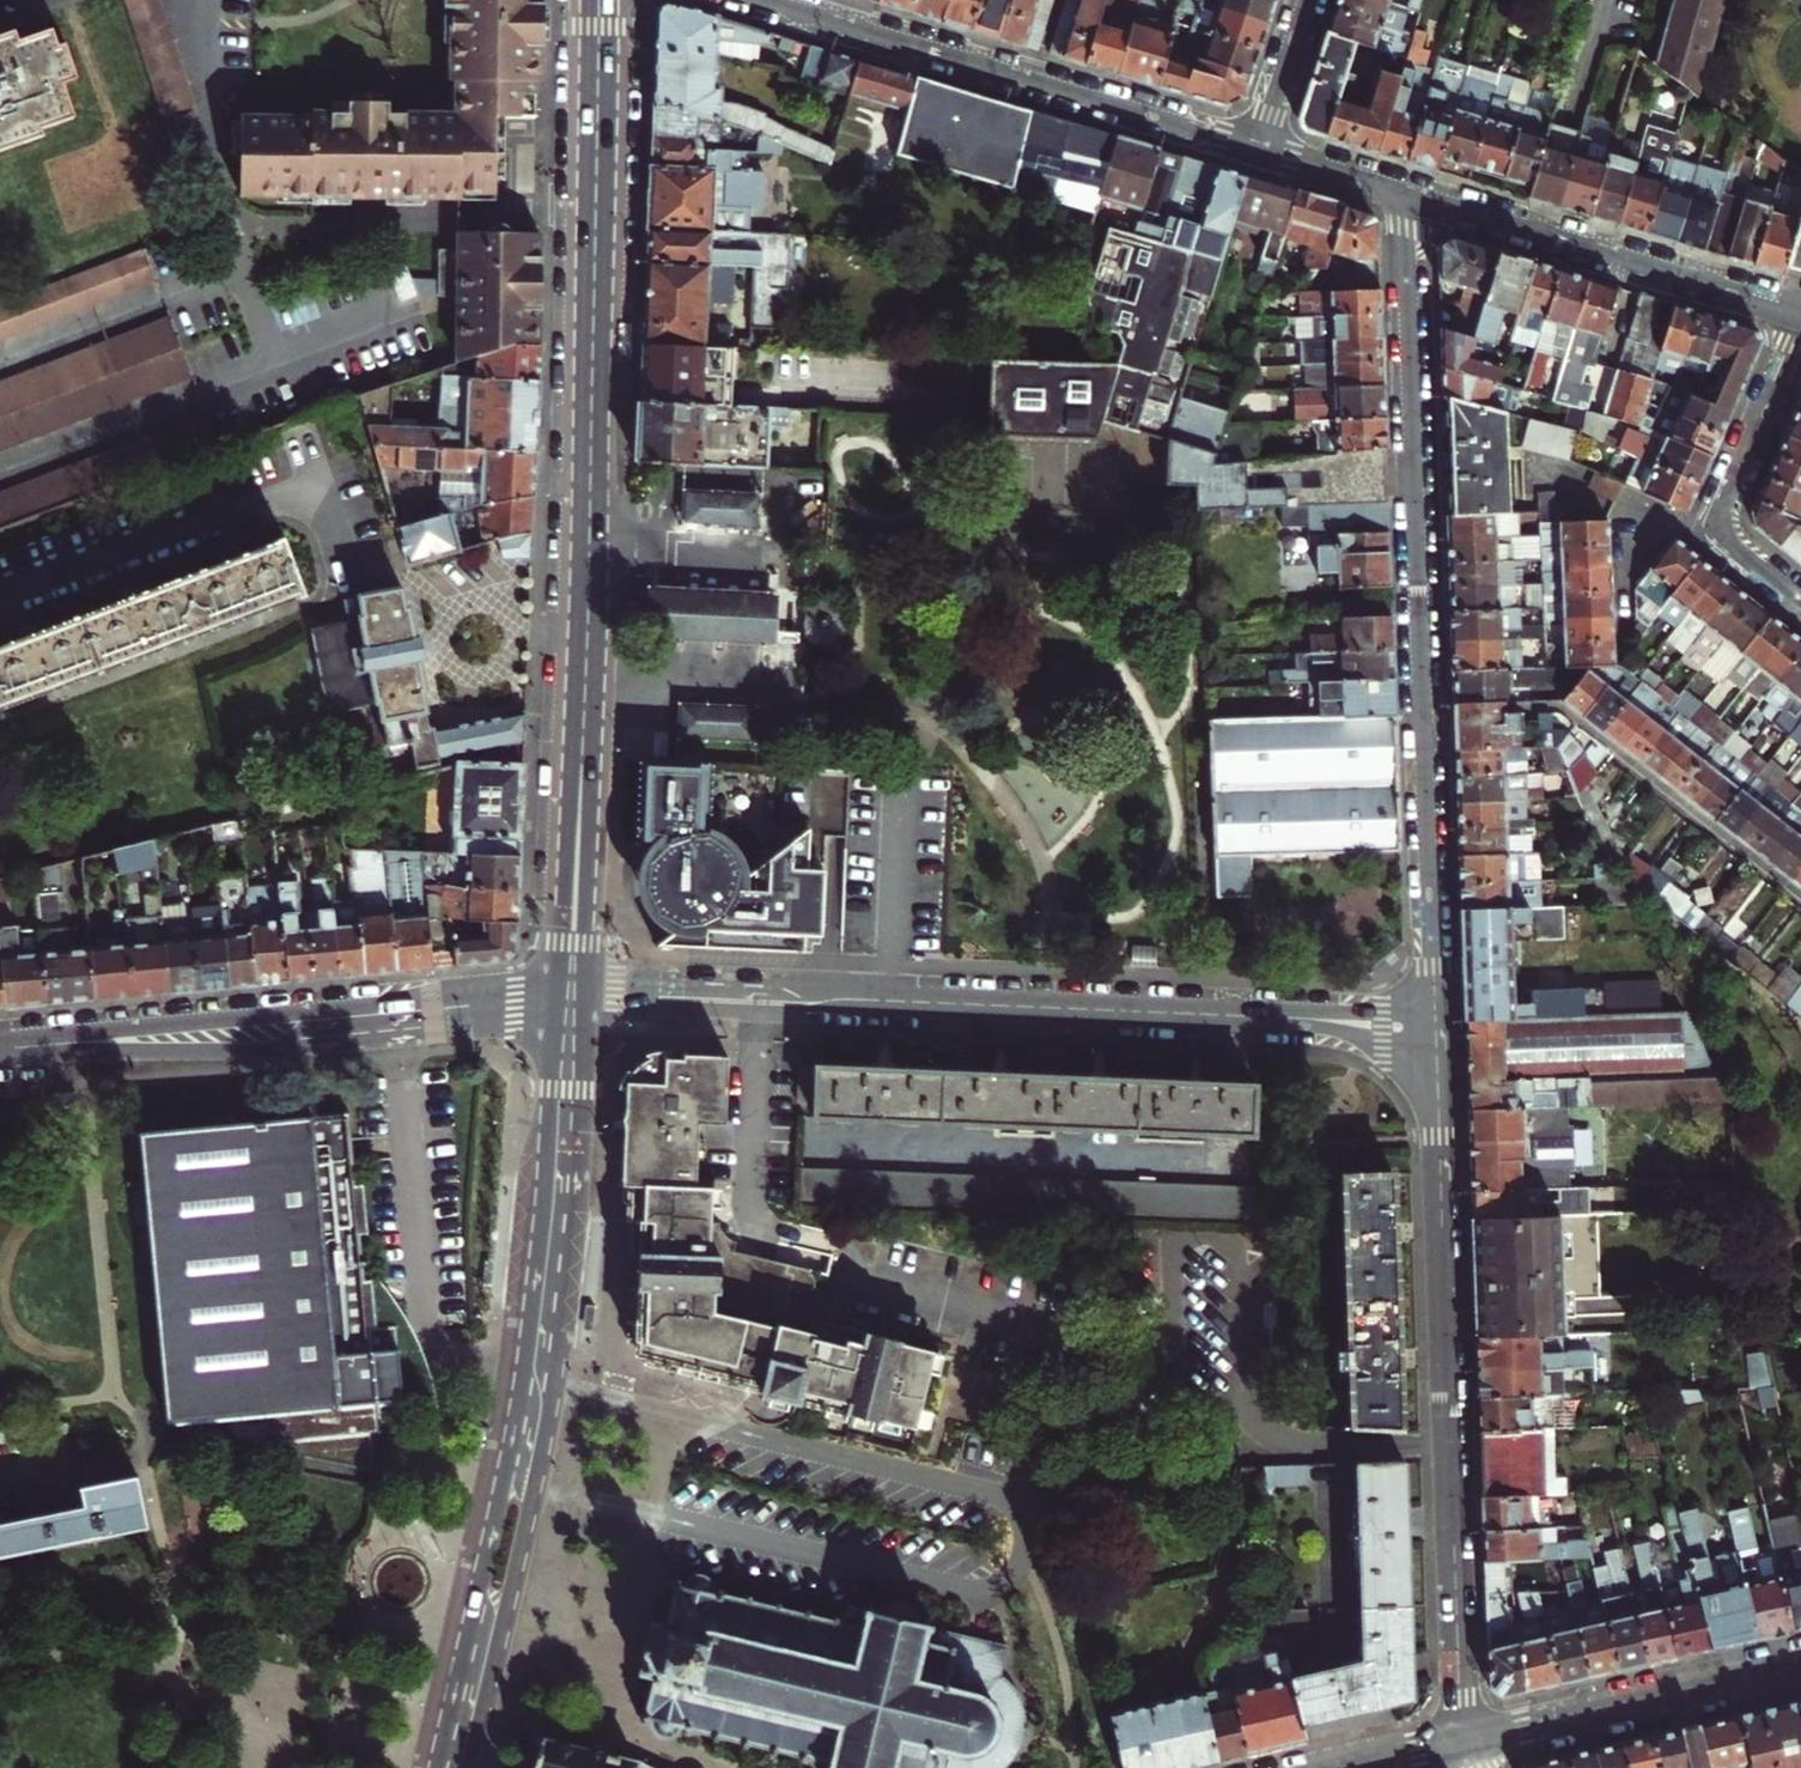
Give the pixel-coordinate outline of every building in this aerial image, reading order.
[(191,106),(156,0),(128,0),(165,115),(191,106)] [(160,0),(156,0),(191,106),(194,104),(194,100),(160,0)] [(446,9),(453,9),(452,18),(453,79),(460,79),(458,114),(392,114),(392,105),(350,104),(349,114),(313,115),(312,120),(243,118),(241,196),(311,196),(311,200),(365,201),(462,202),(462,197),(494,196),(495,156),(496,120),(529,121),(530,102),(530,85),(534,85),(535,67),(536,49),(540,49),(541,5),(537,5),(537,0),(446,0),(446,9)] [(875,3),(889,7),(906,12),(909,0),(876,0),(875,3)] [(906,12),(922,17),(939,22),(945,0),(909,0),(906,12)] [(939,22),(952,26),(967,30),(976,0),(945,0),(939,22)] [(967,30),(981,34),(998,39),(1006,12),(1009,0),(976,0),(967,30)] [(1006,12),(1031,20),(1035,6),(1037,0),(1009,0),(1006,12)] [(1099,10),(1102,0),(1076,0),(1075,4),(1099,10)] [(1137,0),(1102,0),(1099,10),(1091,38),(1084,64),(1102,70),(1117,74),(1132,18),(1137,0)] [(1132,18),(1117,74),(1138,81),(1157,86),(1167,49),(1170,39),(1175,19),(1180,2),(1180,0),(1160,0),(1162,0),(1155,24),(1132,18)] [(1132,18),(1155,24),(1162,0),(1160,0),(1137,0),(1132,18)] [(1201,0),(1180,0),(1180,2),(1196,7),(1190,24),(1260,46),(1264,32),(1268,20),(1201,0)] [(1268,20),(1272,8),(1274,0),(1201,0),(1268,20)] [(1384,0),(1338,0),(1335,9),(1399,30),(1406,7),(1387,1),(1384,0)] [(1554,2),(1582,10),(1585,0),(1555,0),(1554,2)] [(1650,62),(1687,89),(1694,94),(1721,0),(1665,0),(1650,62)] [(665,7),(661,10),(659,49),(718,50),(739,55),(740,40),(760,40),(771,40),(774,33),(672,1),(665,7)] [(1067,30),(1091,38),(1099,10),(1075,4),(1070,20),(1067,30)] [(1399,30),(1335,9),(1331,20),(1327,31),(1354,40),(1393,52),(1403,56),(1410,35),(1410,33),(1399,30)] [(1031,20),(1006,12),(998,39),(1023,46),(1026,37),(1031,20)] [(1173,50),(1192,56),(1251,73),(1256,58),(1260,46),(1190,24),(1184,43),(1170,39),(1167,49),(1173,50)] [(1091,38),(1067,30),(1063,45),(1060,58),(1084,64),(1091,38)] [(41,139),(37,133),(74,119),(62,86),(76,81),(64,47),(58,49),(52,31),(19,43),(16,33),(0,38),(0,154),(41,139)] [(1338,95),(1354,40),(1327,31),(1299,113),(1303,122),(1307,129),(1325,134),(1338,95)] [(1391,154),(1406,159),(1435,63),(1420,59),(1426,40),(1410,35),(1403,56),(1374,149),(1391,154)] [(795,39),(784,36),(781,45),(792,48),(795,39)] [(795,39),(792,48),(786,66),(784,72),(803,79),(813,45),(795,39)] [(740,40),(739,55),(759,59),(760,40),(740,40)] [(813,45),(803,79),(820,84),(831,51),(813,45)] [(717,88),(718,50),(659,49),(658,80),(657,104),(687,105),(759,130),(775,135),(798,144),(830,155),(834,143),(768,117),(770,114),(743,101),(723,101),(723,88),(717,88)] [(1251,73),(1192,56),(1190,63),(1171,58),(1173,50),(1167,49),(1157,86),(1225,107),(1234,102),(1243,97),(1251,73)] [(831,51),(820,84),(820,86),(827,89),(841,93),(850,95),(850,93),(861,59),(831,51)] [(1362,102),(1350,142),(1362,145),(1374,149),(1403,56),(1393,52),(1388,68),(1379,65),(1368,96),(1374,106),(1362,102)] [(1435,63),(1406,159),(1421,163),(1436,168),(1440,156),(1468,62),(1438,53),(1435,63)] [(850,93),(879,102),(890,68),(861,59),(850,93)] [(1468,61),(1468,62),(1440,156),(1454,161),(1471,166),(1494,89),(1500,70),(1468,61)] [(1524,103),(1518,121),(1501,175),(1515,179),(1529,184),(1542,143),(1548,121),(1563,75),(1545,69),(1546,64),(1536,61),(1524,103)] [(918,77),(890,68),(879,102),(908,111),(918,77)] [(896,154),(1096,215),(1103,191),(1120,139),(1055,119),(1023,109),(918,77),(908,111),(896,154)] [(1494,89),(1471,166),(1487,171),(1501,175),(1518,121),(1499,116),(1505,98),(1506,92),(1494,89)] [(1350,142),(1362,102),(1338,95),(1325,134),(1340,139),(1350,142)] [(1518,121),(1524,103),(1505,98),(1499,116),(1518,121)] [(707,147),(716,147),(716,132),(728,133),(729,148),(757,149),(759,130),(687,105),(657,104),(656,135),(655,166),(707,165),(707,147)] [(1579,131),(1572,152),(1556,205),(1573,210),(1587,215),(1605,152),(1609,139),(1590,132),(1597,108),(1587,104),(1579,131)] [(1572,152),(1579,131),(1548,121),(1542,143),(1572,152)] [(1634,160),(1615,223),(1630,228),(1645,232),(1669,153),(1674,134),(1644,124),(1634,160)] [(707,165),(655,166),(654,192),(652,224),(766,231),(766,224),(765,224),(765,208),(767,208),(778,209),(778,206),(776,206),(777,179),(779,179),(779,171),(768,171),(768,168),(761,168),(761,151),(795,153),(798,144),(775,135),(759,130),(757,149),(729,148),(716,147),(707,147),(707,165)] [(1120,139),(1103,191),(1143,203),(1160,151),(1142,146),(1120,139)] [(1556,205),(1572,152),(1542,143),(1529,184),(1526,196),(1529,197),(1541,201),(1551,204),(1556,205)] [(1725,257),(1743,194),(1733,190),(1739,169),(1736,168),(1741,149),(1732,146),(1725,170),(1720,187),(1701,250),(1711,253),(1725,257)] [(1143,203),(1103,191),(1096,215),(1111,220),(1108,229),(1172,248),(1180,222),(1201,229),(1219,169),(1189,160),(1160,151),(1143,203)] [(1634,160),(1605,152),(1587,215),(1602,219),(1615,223),(1634,160)] [(1673,241),(1697,161),(1669,153),(1645,232),(1657,236),(1673,241)] [(1773,188),(1767,211),(1784,216),(1798,169),(1782,158),(1773,188)] [(1725,170),(1697,161),(1673,241),(1686,245),(1701,250),(1720,187),(1725,170)] [(1235,174),(1219,169),(1201,229),(1180,222),(1172,248),(1108,229),(1111,220),(1096,215),(1079,268),(1086,283),(1122,362),(993,357),(987,415),(986,431),(1095,435),(1101,419),(1167,440),(1192,356),(1197,340),(1231,227),(1246,178),(1235,174)] [(1767,211),(1751,265),(1765,269),(1781,274),(1784,264),(1800,207),(1800,171),(1798,169),(1784,216),(1767,211)] [(1261,260),(1276,265),(1290,222),(1299,193),(1271,185),(1246,178),(1231,227),(1268,238),(1261,260)] [(1751,265),(1767,211),(1773,188),(1747,180),(1743,194),(1725,257),(1737,261),(1751,265)] [(1325,270),(1345,207),(1331,203),(1299,193),(1290,222),(1317,231),(1305,270),(1316,270),(1325,270)] [(1367,214),(1345,207),(1325,270),(1335,270),(1344,253),(1358,257),(1358,276),(1345,276),(1346,292),(1379,291),(1377,225),(1372,220),(1367,214)] [(1784,264),(1800,270),(1800,207),(1784,264)] [(770,263),(805,265),(806,234),(766,231),(652,224),(652,239),(651,257),(744,262),(770,263)] [(446,350),(452,364),(515,344),(538,346),(538,278),(538,234),(513,234),(506,226),(490,226),(478,233),(450,233),(450,251),(431,252),(432,299),(443,299),(450,347),(446,350)] [(1439,247),(1440,278),(1489,293),(1500,250),(1454,236),(1447,241),(1439,247)] [(1479,326),(1502,333),(1511,300),(1522,303),(1533,261),(1516,255),(1500,250),(1489,293),(1479,326)] [(735,325),(716,324),(717,299),(742,301),(744,262),(651,257),(650,275),(649,320),(648,342),(733,346),(734,346),(735,325)] [(122,301),(128,298),(143,293),(149,291),(159,287),(156,280),(146,258),(132,263),(116,269),(99,275),(82,281),(78,283),(67,287),(50,293),(35,298),(20,303),(4,309),(0,311),(0,344),(1,344),(15,339),(31,333),(46,328),(62,322),(77,317),(92,311),(93,311),(110,305),(113,303),(116,303),(122,301)] [(1533,261),(1522,303),(1510,347),(1535,354),(1560,269),(1547,265),(1533,261)] [(770,263),(768,327),(796,328),(797,287),(804,287),(805,265),(770,263)] [(1574,273),(1560,269),(1535,354),(1527,381),(1539,385),(1549,350),(1566,355),(1589,278),(1574,273)] [(967,295),(982,296),(982,278),(967,277),(967,295)] [(1586,411),(1603,417),(1618,368),(1595,361),(1618,287),(1605,283),(1589,278),(1566,355),(1553,401),(1586,411)] [(1301,294),(1301,317),(1380,313),(1379,299),(1379,291),(1346,292),(1301,294)] [(1641,294),(1627,340),(1648,347),(1661,300),(1641,294)] [(1618,368),(1603,417),(1639,429),(1649,393),(1653,382),(1675,305),(1668,302),(1661,300),(1648,347),(1627,340),(1618,368)] [(1675,305),(1653,382),(1661,385),(1665,372),(1678,377),(1697,312),(1687,308),(1675,305)] [(1697,312),(1678,377),(1674,391),(1697,400),(1712,347),(1720,318),(1708,315),(1697,312)] [(1295,342),(1300,341),(1381,337),(1380,326),(1380,313),(1301,317),(1289,318),(1289,325),(1295,325),(1295,342)] [(1720,318),(1712,347),(1726,352),(1705,404),(1731,415),(1738,398),(1761,345),(1759,337),(1756,330),(1720,318)] [(142,334),(130,339),(125,340),(105,347),(75,359),(45,369),(29,375),(13,381),(0,386),(0,451),(4,449),(10,447),(19,444),(33,439),(45,435),(50,433),(65,427),(79,422),(96,415),(114,409),(127,404),(145,397),(151,395),(162,391),(177,385),(184,383),(192,380),(171,323),(162,327),(156,329),(142,334)] [(1481,359),(1484,347),(1474,344),(1476,337),(1470,335),(1442,328),(1443,345),(1443,365),(1499,383),(1504,365),(1481,359)] [(1381,337),(1300,341),(1302,365),(1306,364),(1381,361),(1381,350),(1381,337)] [(1214,346),(1197,340),(1192,356),(1210,360),(1214,346)] [(733,346),(648,342),(647,372),(646,399),(730,403),(733,346)] [(1259,343),(1251,343),(1244,367),(1260,367),(1259,343)] [(440,368),(440,374),(538,380),(538,364),(538,346),(515,344),(452,364),(440,368)] [(730,403),(739,403),(741,346),(734,346),(733,346),(730,403)] [(1726,352),(1712,347),(1697,400),(1705,404),(1726,352)] [(1196,484),(1197,509),(1262,506),(1356,502),(1387,500),(1386,477),(1385,448),(1315,453),(1256,458),(1214,461),(1226,424),(1243,370),(1210,360),(1192,356),(1167,440),(1171,441),(1169,483),(1196,484)] [(1381,361),(1306,364),(1306,387),(1382,385),(1382,372),(1381,361)] [(1444,396),(1450,398),(1506,414),(1515,388),(1499,383),(1443,365),(1444,381),(1444,396)] [(363,417),(371,444),(534,451),(536,412),(538,380),(440,374),(438,403),(464,405),(462,431),(449,430),(449,427),(436,426),(393,424),(393,401),(427,402),(428,372),(415,376),(394,383),(374,390),(357,395),(363,417)] [(1727,423),(1731,415),(1705,404),(1697,400),(1674,391),(1661,385),(1653,382),(1649,393),(1662,398),(1658,408),(1663,410),(1677,416),(1722,435),(1727,423)] [(1294,423),(1308,422),(1384,420),(1383,399),(1382,385),(1306,387),(1293,387),(1294,423)] [(1783,438),(1800,446),(1800,397),(1783,438)] [(1506,414),(1450,398),(1451,448),(1446,448),(1446,455),(1446,464),(1452,464),(1454,514),(1509,512),(1506,414)] [(730,403),(646,399),(644,431),(643,459),(772,464),(772,422),(793,422),(794,406),(739,403),(730,403)] [(438,403),(436,426),(449,427),(449,430),(462,431),(464,405),(438,403)] [(1672,429),(1677,416),(1663,410),(1657,423),(1672,429)] [(1639,429),(1603,417),(1586,411),(1581,433),(1619,450),(1632,455),(1700,485),(1706,472),(1712,459),(1652,433),(1639,429)] [(33,515),(43,511),(58,506),(69,501),(74,500),(89,494),(103,489),(122,482),(137,477),(139,476),(153,471),(169,465),(175,462),(187,458),(202,452),(208,450),(216,447),(203,414),(196,417),(189,419),(175,425),(163,429),(157,431),(140,437),(127,442),(124,443),(109,449),(91,455),(77,460),(61,466),(57,467),(45,472),(30,477),(21,481),(15,483),(0,489),(0,527),(11,524),(27,517),(33,515)] [(1722,435),(1677,416),(1672,429),(1657,423),(1652,433),(1712,459),(1717,447),(1722,435)] [(1384,420),(1308,422),(1308,431),(1314,431),(1315,453),(1385,448),(1384,434),(1384,420)] [(1529,447),(1543,451),(1550,427),(1536,423),(1529,447)] [(1256,458),(1256,424),(1226,424),(1214,461),(1256,458)] [(1557,457),(1565,431),(1550,427),(1543,451),(1542,453),(1557,457)] [(1573,463),(1580,435),(1565,431),(1557,457),(1573,463)] [(1774,459),(1800,472),(1800,446),(1783,438),(1779,448),(1774,459)] [(435,518),(452,513),(496,500),(532,496),(533,473),(534,451),(371,444),(377,466),(438,468),(435,518)] [(1632,455),(1619,450),(1608,479),(1625,487),(1635,466),(1628,463),(1632,455)] [(1635,466),(1625,487),(1687,515),(1693,500),(1700,485),(1632,455),(1628,463),(1635,466)] [(1774,459),(1770,468),(1765,481),(1800,497),(1800,472),(1774,459)] [(438,468),(377,466),(397,529),(435,518),(438,468)] [(1625,487),(1608,479),(1596,473),(1590,489),(1619,501),(1625,487)] [(1765,481),(1760,493),(1755,505),(1798,523),(1800,516),(1800,497),(1765,481)] [(766,492),(691,490),(690,519),(726,520),(765,521),(766,492)] [(1539,492),(1540,521),(1558,521),(1558,505),(1557,492),(1539,492)] [(485,544),(499,540),(530,532),(531,515),(532,496),(496,500),(452,513),(453,520),(481,513),(485,544)] [(1387,500),(1356,502),(1356,534),(1388,532),(1387,518),(1387,500)] [(1558,505),(1558,521),(1585,521),(1585,505),(1558,505)] [(1798,523),(1755,505),(1750,517),(1752,526),(1754,532),(1776,550),(1794,528),(1798,523)] [(1197,509),(1198,526),(1263,524),(1262,506),(1197,509)] [(1448,526),(1449,537),(1496,536),(1510,535),(1521,535),(1521,512),(1509,512),(1454,514),(1448,515),(1448,526)] [(435,518),(397,529),(405,562),(458,551),(453,520),(452,513),(435,518)] [(1558,546),(1606,545),(1606,532),(1606,520),(1585,521),(1558,521),(1540,521),(1541,535),(1541,546),(1558,546)] [(1800,569),(1800,535),(1794,528),(1776,550),(1791,561),(1800,569)] [(530,532),(499,540),(503,561),(528,559),(530,532)] [(1356,534),(1274,537),(1274,554),(1315,554),(1316,573),(1338,572),(1339,588),(1389,585),(1388,558),(1388,532),(1356,534)] [(180,575),(202,632),(299,595),(299,596),(305,594),(283,535),(277,537),(278,539),(240,553),(238,547),(230,551),(222,554),(224,559),(180,575)] [(1449,550),(1449,561),(1524,559),(1541,558),(1541,546),(1541,535),(1521,535),(1510,535),(1510,543),(1497,544),(1496,536),(1449,537),(1449,550)] [(1644,629),(1657,613),(1697,561),(1685,552),(1674,543),(1671,545),(1631,592),(1647,604),(1633,621),(1644,629)] [(1558,546),(1541,546),(1541,558),(1542,571),(1606,570),(1606,559),(1606,545),(1558,546)] [(1524,559),(1449,561),(1450,575),(1450,585),(1515,583),(1525,583),(1524,559)] [(1697,561),(1657,613),(1678,630),(1719,579),(1708,569),(1697,561)] [(1542,593),(1606,593),(1606,581),(1606,570),(1542,571),(1542,582),(1542,593)] [(202,632),(180,575),(140,590),(138,585),(129,588),(121,591),(123,596),(79,613),(99,669),(202,632)] [(1686,657),(1737,593),(1729,586),(1719,579),(1678,630),(1668,643),(1686,657)] [(1525,583),(1526,607),(1543,606),(1542,593),(1542,582),(1525,583)] [(388,583),(367,588),(368,597),(359,598),(360,601),(346,603),(350,622),(313,629),(329,713),(366,706),(375,749),(390,747),(412,743),(415,752),(418,773),(438,767),(437,758),(520,740),(521,710),(427,730),(420,694),(423,693),(418,661),(424,659),(422,648),(420,638),(413,639),(407,605),(403,607),(400,590),(390,592),(388,583)] [(1451,599),(1451,610),(1519,607),(1519,599),(1516,599),(1515,583),(1450,585),(1451,599)] [(653,585),(636,598),(635,619),(650,632),(708,635),(782,638),(783,590),(708,587),(653,585)] [(1543,619),(1605,618),(1606,607),(1606,593),(1542,593),(1543,606),(1543,619)] [(1701,672),(1755,607),(1747,601),(1737,593),(1686,657),(1682,663),(1698,676),(1701,672)] [(801,602),(802,644),(843,643),(842,601),(801,602)] [(1518,636),(1544,635),(1544,623),(1521,624),(1521,607),(1519,607),(1451,610),(1452,623),(1452,639),(1518,636)] [(1701,672),(1719,686),(1725,679),(1771,621),(1762,613),(1755,607),(1701,672)] [(79,613),(38,628),(36,623),(27,626),(19,629),(21,634),(0,642),(0,706),(99,669),(79,613)] [(1308,636),(1309,652),(1391,648),(1391,634),(1390,616),(1341,618),(1341,636),(1308,636)] [(1544,643),(1605,643),(1605,632),(1605,618),(1543,619),(1544,623),(1544,635),(1544,643)] [(1779,627),(1771,621),(1725,679),(1741,692),(1742,691),(1788,634),(1779,627)] [(1800,655),(1800,644),(1796,641),(1788,634),(1742,691),(1760,706),(1765,700),(1800,655)] [(1518,636),(1452,639),(1452,654),(1453,669),(1528,667),(1529,658),(1518,659),(1518,636)] [(1589,666),(1606,665),(1605,653),(1605,643),(1544,643),(1545,667),(1589,666)] [(1284,683),(1308,682),(1392,680),(1392,665),(1391,648),(1309,652),(1310,668),(1283,669),(1284,683)] [(1771,705),(1762,716),(1773,725),(1800,689),(1800,655),(1765,700),(1771,705)] [(1584,715),(1620,669),(1615,665),(1606,665),(1589,666),(1562,698),(1575,708),(1584,715)] [(1545,667),(1528,667),(1453,669),(1454,689),(1454,702),(1501,700),(1511,700),(1511,681),(1529,682),(1529,675),(1560,675),(1559,698),(1562,698),(1589,666),(1545,667)] [(1655,697),(1666,682),(1648,668),(1636,682),(1639,685),(1655,697)] [(1604,730),(1639,685),(1636,682),(1620,669),(1584,715),(1594,723),(1604,730)] [(1308,682),(1309,718),(1394,715),(1393,696),(1392,680),(1308,682)] [(1623,746),(1659,701),(1655,697),(1639,685),(1604,730),(1613,737),(1623,746)] [(1790,740),(1800,726),(1800,689),(1773,725),(1772,726),(1790,740)] [(1689,724),(1701,709),(1683,694),(1670,709),(1677,715),(1689,724)] [(1501,700),(1454,702),(1454,706),(1455,712),(1501,711),(1501,705),(1501,700)] [(687,732),(762,735),(763,704),(689,701),(687,732)] [(1632,753),(1641,759),(1677,715),(1670,709),(1659,701),(1623,746),(1632,753)] [(1706,738),(1718,723),(1701,709),(1689,724),(1695,729),(1706,738)] [(1520,746),(1521,746),(1520,711),(1501,711),(1455,712),(1455,713),(1455,733),(1456,748),(1517,746),(1520,746)] [(1249,856),(1353,852),(1398,850),(1396,782),(1394,715),(1309,718),(1211,721),(1215,899),(1250,899),(1249,856)] [(1643,778),(1652,785),(1695,729),(1689,724),(1677,715),(1641,759),(1632,771),(1643,778)] [(1735,737),(1718,723),(1706,738),(1715,745),(1723,752),(1735,737)] [(1800,749),(1800,726),(1790,740),(1800,749)] [(1559,745),(1570,731),(1564,727),(1538,727),(1538,745),(1559,745)] [(1671,800),(1715,745),(1706,738),(1695,729),(1652,785),(1662,793),(1671,800)] [(1586,754),(1588,750),(1570,731),(1559,745),(1571,772),(1586,754)] [(1749,754),(1752,750),(1735,737),(1723,752),(1733,759),(1740,765),(1749,754)] [(448,852),(463,853),(515,854),(517,799),(520,740),(437,758),(438,767),(451,765),(448,852)] [(412,743),(390,747),(392,756),(415,752),(412,743)] [(1689,815),(1733,759),(1723,752),(1715,745),(1671,800),(1681,808),(1689,815)] [(1505,773),(1532,772),(1531,760),(1520,761),(1520,746),(1517,746),(1456,748),(1456,759),(1456,774),(1505,773)] [(1592,786),(1601,775),(1586,754),(1571,772),(1582,798),(1592,786)] [(1767,768),(1749,754),(1740,765),(1752,775),(1758,779),(1767,768)] [(641,789),(641,816),(714,820),(718,761),(685,759),(643,757),(641,789)] [(1709,830),(1717,819),(1752,775),(1740,765),(1733,759),(1689,815),(1700,823),(1709,830)] [(1784,781),(1787,777),(1770,764),(1767,768),(1758,779),(1771,790),(1775,793),(1784,781)] [(1505,773),(1456,774),(1457,787),(1457,798),(1530,797),(1549,796),(1547,772),(1532,772),(1505,773)] [(1726,826),(1736,834),(1771,790),(1758,779),(1752,775),(1717,819),(1726,826)] [(1775,793),(1791,806),(1793,807),(1800,797),(1800,794),(1784,781),(1775,793)] [(1593,821),(1603,809),(1592,786),(1582,798),(1593,821)] [(1747,843),(1756,850),(1791,806),(1775,793),(1771,790),(1736,834),(1747,843)] [(327,876),(336,974),(363,972),(394,969),(381,850),(341,849),(335,794),(319,798),(327,876)] [(1530,797),(1457,798),(1458,813),(1458,827),(1536,824),(1536,817),(1530,817),(1530,797)] [(1793,807),(1800,814),(1800,797),(1793,807)] [(1775,865),(1800,833),(1800,814),(1793,807),(1791,806),(1756,850),(1766,858),(1775,865)] [(1605,846),(1615,833),(1603,809),(1593,821),(1605,846)] [(825,940),(829,895),(828,864),(812,863),(814,826),(754,866),(752,867),(739,866),(735,856),(729,847),(722,840),(713,834),(713,822),(714,820),(641,816),(639,840),(641,841),(654,842),(669,844),(665,848),(663,852),(662,853),(659,858),(657,863),(656,868),(655,874),(656,880),(657,886),(658,891),(661,896),(663,901),(667,906),(671,910),(675,913),(680,916),(685,918),(674,928),(668,933),(666,936),(658,942),(807,949),(807,940),(825,940)] [(1536,824),(1458,827),(1459,842),(1459,852),(1508,851),(1508,832),(1536,833),(1536,824)] [(1618,868),(1627,857),(1615,833),(1605,846),(1613,862),(1618,868)] [(1793,879),(1800,869),(1800,833),(1775,865),(1784,872),(1793,879)] [(153,843),(154,855),(182,849),(180,835),(153,843)] [(116,852),(119,877),(140,872),(141,882),(156,881),(154,855),(153,843),(116,852)] [(1636,883),(1644,872),(1635,865),(1647,849),(1638,843),(1627,857),(1618,868),(1636,883)] [(381,850),(394,969),(405,968),(418,967),(428,966),(427,954),(416,851),(381,850)] [(1460,867),(1460,879),(1527,878),(1527,860),(1541,860),(1541,850),(1508,851),(1459,852),(1460,867)] [(447,917),(512,921),(513,904),(513,886),(442,883),(443,867),(443,852),(416,851),(427,954),(450,952),(447,917)] [(443,852),(443,867),(455,867),(462,875),(463,853),(448,852),(443,852)] [(455,867),(443,867),(442,883),(513,886),(514,868),(515,854),(463,853),(462,875),(455,867)] [(1527,860),(1527,878),(1541,877),(1541,860),(1527,860)] [(1594,863),(1594,876),(1620,875),(1618,868),(1613,862),(1594,863)] [(1595,903),(1635,902),(1620,875),(1594,876),(1595,903)] [(336,974),(327,876),(308,878),(311,908),(304,908),(311,977),(322,976),(336,974)] [(1541,896),(1541,877),(1527,878),(1527,897),(1541,896)] [(1671,877),(1655,898),(1674,913),(1690,892),(1671,877)] [(216,889),(217,906),(227,985),(236,984),(252,982),(244,893),(242,878),(233,879),(233,887),(216,889)] [(1461,906),(1531,905),(1542,904),(1541,896),(1527,897),(1527,878),(1460,879),(1460,895),(1461,906)] [(292,881),(277,882),(287,979),(297,978),(311,977),(304,908),(295,909),(292,881)] [(287,979),(277,882),(256,884),(257,892),(244,893),(252,982),(268,981),(287,979)] [(1674,913),(1694,929),(1708,911),(1710,909),(1690,892),(1674,913)] [(30,898),(33,930),(40,1002),(50,1001),(91,998),(86,946),(85,932),(60,934),(55,896),(30,898)] [(143,914),(122,916),(130,994),(157,991),(166,990),(159,907),(157,896),(141,897),(143,914)] [(1465,1022),(1661,1011),(1659,981),(1608,983),(1608,985),(1512,990),(1511,936),(1567,935),(1566,904),(1542,904),(1531,905),(1461,906),(1463,961),(1465,1022)] [(182,905),(159,907),(166,990),(174,990),(195,988),(189,919),(183,920),(182,905)] [(188,910),(189,919),(195,988),(219,986),(227,985),(217,906),(188,910)] [(1713,944),(1727,925),(1708,911),(1694,929),(1713,944)] [(92,944),(86,946),(91,998),(99,997),(130,994),(122,916),(90,918),(92,944)] [(512,926),(512,921),(447,917),(450,952),(451,964),(500,958),(506,953),(511,949),(512,926)] [(1748,936),(1730,922),(1727,925),(1713,944),(1731,959),(1744,942),(1748,936)] [(0,927),(0,993),(1,1006),(11,1005),(40,1002),(33,930),(12,933),(11,925),(0,927)] [(807,949),(825,950),(825,940),(807,940),(807,949)] [(1782,972),(1744,942),(1731,959),(1769,989),(1782,972)] [(1789,963),(1782,972),(1769,989),(1787,1003),(1800,985),(1800,972),(1789,963)] [(1787,1003),(1800,1014),(1800,985),(1787,1003)] [(1565,1105),(1730,1097),(1716,1074),(1686,1010),(1661,1011),(1465,1022),(1466,1069),(1468,1109),(1565,1105)] [(624,1072),(623,1116),(622,1122),(695,1122),(724,1122),(726,1052),(671,1051),(671,1055),(636,1054),(630,1058),(627,1060),(624,1072)] [(810,1099),(811,1063),(796,1062),(794,1098),(810,1099)] [(811,1114),(943,1120),(945,1069),(883,1066),(814,1063),(811,1114)] [(943,1120),(1041,1124),(1043,1073),(993,1071),(945,1069),(943,1120)] [(1139,1128),(1142,1077),(1091,1075),(1043,1073),(1041,1124),(1139,1128)] [(1142,1077),(1139,1128),(1255,1133),(1258,1083),(1197,1080),(1142,1077)] [(1565,1105),(1468,1109),(1469,1153),(1470,1189),(1568,1185),(1567,1169),(1572,1168),(1570,1123),(1565,1123),(1565,1105)] [(139,1131),(164,1418),(224,1414),(227,1446),(257,1444),(258,1452),(370,1473),(367,1434),(374,1433),(372,1402),(387,1400),(388,1405),(433,1415),(430,1397),(423,1367),(419,1354),(414,1343),(407,1326),(390,1298),(367,1270),(368,1280),(362,1280),(358,1234),(366,1235),(362,1184),(354,1186),(349,1113),(311,1117),(310,1107),(240,1113),(241,1122),(139,1131)] [(611,1134),(622,1134),(622,1122),(623,1116),(611,1116),(611,1134)] [(693,1186),(695,1122),(622,1122),(622,1134),(621,1184),(693,1186)] [(1251,1220),(1254,1166),(799,1149),(797,1203),(1251,1220)] [(1348,1302),(1400,1303),(1398,1243),(1396,1174),(1343,1175),(1348,1302)] [(693,1186),(621,1184),(621,1191),(624,1191),(624,1215),(624,1224),(627,1224),(626,1255),(626,1260),(632,1260),(631,1288),(625,1288),(625,1340),(631,1340),(630,1346),(630,1350),(640,1350),(641,1360),(747,1388),(796,1401),(799,1399),(839,1410),(839,1413),(876,1423),(879,1420),(910,1428),(928,1359),(899,1351),(900,1347),(815,1325),(810,1339),(780,1331),(787,1298),(791,1283),(787,1277),(723,1262),(724,1250),(715,1236),(706,1234),(707,1223),(707,1192),(693,1191),(693,1186)] [(1568,1185),(1524,1187),(1470,1189),(1471,1204),(1471,1216),(1555,1214),(1579,1212),(1579,1185),(1568,1185)] [(1560,1334),(1559,1317),(1555,1214),(1471,1216),(1473,1280),(1473,1300),(1474,1321),(1475,1337),(1560,1334)] [(791,1283),(787,1298),(797,1300),(802,1298),(805,1290),(816,1292),(816,1287),(816,1283),(814,1278),(736,1257),(738,1240),(730,1234),(727,1229),(725,1224),(707,1223),(706,1234),(715,1236),(724,1250),(723,1262),(787,1277),(791,1283)] [(1400,1303),(1348,1302),(1352,1429),(1403,1431),(1401,1364),(1400,1303)] [(1475,1349),(1476,1364),(1505,1364),(1505,1370),(1594,1366),(1593,1348),(1564,1349),(1564,1334),(1560,1334),(1475,1337),(1475,1349)] [(1772,1386),(1764,1350),(1745,1353),(1748,1386),(1772,1386)] [(1476,1380),(1477,1394),(1565,1391),(1566,1374),(1594,1374),(1594,1366),(1505,1370),(1505,1364),(1476,1364),(1476,1380)] [(1605,1366),(1594,1366),(1594,1374),(1594,1390),(1605,1390),(1605,1366)] [(1699,1387),(1678,1388),(1681,1405),(1702,1400),(1699,1387)] [(1478,1415),(1478,1426),(1537,1425),(1551,1424),(1555,1424),(1554,1406),(1563,1405),(1564,1396),(1569,1397),(1570,1391),(1565,1391),(1477,1394),(1478,1415)] [(1570,1424),(1569,1397),(1564,1396),(1563,1405),(1554,1406),(1555,1424),(1570,1424)] [(1552,1473),(1551,1424),(1537,1425),(1539,1490),(1552,1490),(1563,1490),(1563,1473),(1552,1473)] [(1480,1491),(1539,1490),(1537,1425),(1478,1426),(1479,1458),(1480,1491)] [(1652,1426),(1625,1433),(1630,1457),(1659,1454),(1652,1426)] [(1362,1608),(1411,1606),(1409,1540),(1406,1463),(1358,1465),(1362,1608)] [(1269,1487),(1308,1486),(1307,1468),(1266,1470),(1269,1487)] [(16,1555),(20,1554),(25,1553),(147,1527),(137,1478),(79,1489),(80,1494),(82,1507),(83,1513),(0,1531),(0,1558),(16,1555)] [(1481,1525),(1554,1523),(1552,1490),(1539,1490),(1480,1491),(1481,1509),(1481,1525)] [(0,1523),(0,1531),(83,1513),(82,1507),(0,1523)] [(1709,1647),(1677,1514),(1676,1510),(1659,1514),(1662,1530),(1661,1531),(1667,1562),(1675,1568),(1678,1568),(1681,1578),(1659,1584),(1675,1654),(1694,1650),(1709,1647)] [(1755,1637),(1738,1561),(1731,1562),(1729,1554),(1713,1558),(1714,1566),(1709,1567),(1695,1510),(1677,1514),(1709,1647),(1728,1643),(1755,1637)] [(1728,1519),(1738,1561),(1755,1637),(1776,1632),(1790,1629),(1766,1521),(1764,1510),(1728,1519)] [(1766,1521),(1790,1629),(1800,1627),(1800,1512),(1766,1521)] [(1500,1555),(1507,1555),(1558,1554),(1592,1554),(1588,1538),(1559,1539),(1559,1523),(1554,1523),(1481,1525),(1482,1538),(1482,1555),(1500,1555)] [(1352,1543),(1360,1544),(1360,1529),(1352,1529),(1352,1543)] [(1642,1588),(1630,1590),(1645,1661),(1661,1657),(1675,1654),(1659,1584),(1655,1566),(1649,1541),(1633,1545),(1642,1588)] [(1645,1661),(1630,1590),(1619,1542),(1605,1546),(1608,1559),(1593,1562),(1601,1599),(1615,1668),(1630,1664),(1645,1661)] [(1499,1694),(1523,1689),(1515,1620),(1509,1621),(1500,1555),(1482,1555),(1486,1680),(1492,1686),(1499,1694)] [(1675,1568),(1667,1562),(1655,1566),(1659,1584),(1681,1578),(1678,1568),(1675,1568)] [(1006,1767),(1011,1764),(1020,1753),(1023,1747),(1027,1748),(1029,1741),(1025,1740),(1027,1736),(1028,1727),(1032,1728),(1033,1723),(1028,1722),(1028,1718),(1027,1713),(1026,1707),(1024,1696),(1023,1692),(1026,1690),(1023,1685),(1019,1686),(1012,1678),(1008,1675),(1000,1670),(995,1669),(1002,1641),(1006,1641),(1006,1636),(1002,1635),(1004,1631),(999,1629),(997,1635),(973,1629),(974,1625),(969,1623),(968,1627),(961,1626),(962,1622),(957,1621),(957,1625),(930,1619),(931,1613),(927,1612),(926,1616),(921,1615),(920,1611),(919,1607),(916,1602),(914,1599),(907,1595),(898,1593),(893,1594),(888,1596),(883,1602),(881,1604),(880,1607),(873,1605),(874,1600),(869,1598),(867,1604),(863,1602),(861,1607),(867,1610),(862,1625),(839,1619),(840,1614),(834,1613),(832,1618),(809,1612),(810,1607),(804,1606),(803,1611),(780,1605),(781,1600),(776,1599),(774,1603),(751,1597),(752,1593),(745,1591),(744,1596),(727,1592),(728,1587),(719,1585),(719,1589),(713,1588),(713,1584),(712,1580),(710,1576),(707,1574),(703,1572),(699,1572),(694,1573),(690,1576),(688,1579),(687,1583),(682,1582),(683,1577),(678,1576),(676,1582),(672,1581),(670,1586),(674,1587),(668,1618),(664,1616),(662,1620),(654,1618),(652,1629),(661,1630),(658,1638),(664,1639),(660,1658),(655,1657),(653,1665),(644,1663),(641,1672),(650,1674),(649,1680),(655,1682),(647,1711),(642,1710),(640,1716),(645,1718),(644,1723),(649,1724),(651,1719),(655,1720),(654,1724),(654,1728),(656,1732),(658,1735),(661,1737),(667,1740),(672,1739),(678,1734),(680,1731),(682,1725),(685,1725),(684,1731),(690,1732),(691,1727),(712,1732),(710,1737),(718,1738),(719,1733),(741,1739),(739,1743),(749,1746),(750,1741),(771,1746),(770,1750),(778,1752),(779,1748),(802,1753),(801,1760),(808,1761),(810,1755),(831,1761),(830,1767),(1007,1767),(1006,1767)] [(1615,1668),(1601,1599),(1586,1603),(1579,1575),(1564,1578),(1566,1586),(1570,1604),(1586,1674),(1600,1671),(1615,1668)] [(1542,1684),(1556,1681),(1540,1607),(1536,1588),(1517,1589),(1523,1619),(1515,1620),(1523,1689),(1542,1684)] [(1540,1607),(1556,1681),(1571,1678),(1586,1674),(1570,1604),(1557,1608),(1556,1603),(1540,1607)] [(1362,1608),(1365,1662),(1323,1672),(1295,1678),(1307,1726),(1391,1705),(1402,1703),(1414,1700),(1411,1606),(1362,1608)] [(1323,1672),(1308,1609),(1279,1610),(1284,1634),(1295,1678),(1323,1672)] [(1236,1694),(1251,1758),(1282,1751),(1311,1744),(1308,1732),(1307,1726),(1295,1678),(1284,1634),(1265,1639),(1274,1685),(1236,1694)] [(1206,1697),(1221,1765),(1236,1762),(1251,1758),(1236,1694),(1230,1690),(1206,1697)] [(1111,1716),(1124,1767),(1209,1767),(1221,1765),(1206,1697),(1206,1694),(1111,1716)] [(1796,1703),(1748,1714),(1739,1716),(1750,1767),(1800,1767),(1800,1725),(1796,1703)] [(1739,1716),(1707,1723),(1679,1729),(1688,1767),(1750,1767),(1739,1716)] [(691,1727),(690,1732),(688,1737),(709,1742),(710,1737),(712,1732),(691,1727)] [(1679,1729),(1665,1732),(1651,1736),(1657,1767),(1688,1767),(1679,1729)] [(1651,1736),(1635,1740),(1620,1743),(1626,1767),(1657,1767),(1651,1736)] [(640,1763),(640,1762),(541,1738),(533,1767),(651,1767),(640,1763)] [(1592,1749),(1596,1767),(1626,1767),(1620,1743),(1606,1746),(1592,1749)] [(1592,1749),(1578,1752),(1564,1755),(1567,1767),(1596,1767),(1592,1749)] [(1564,1755),(1551,1759),(1538,1762),(1539,1767),(1567,1767),(1564,1755)]
